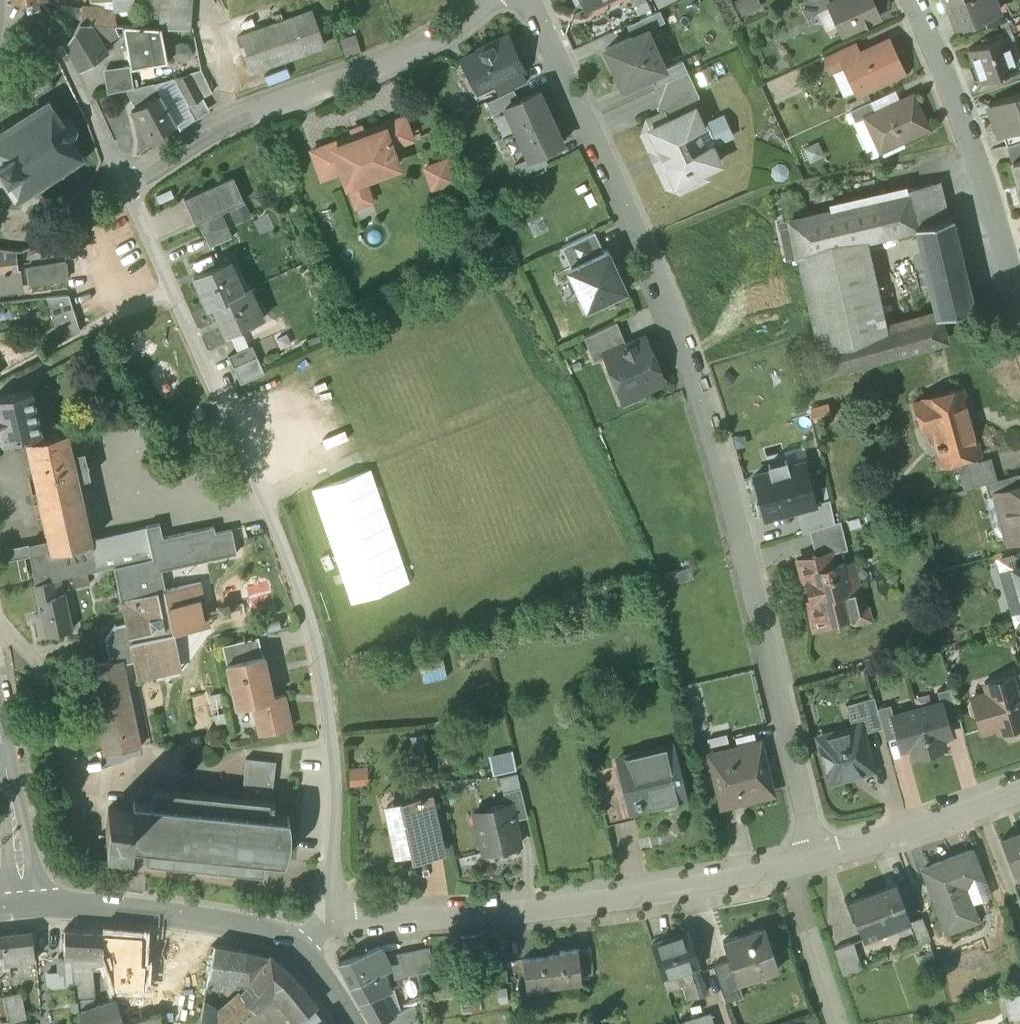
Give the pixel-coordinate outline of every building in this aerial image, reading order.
[(142,24),(159,25),(160,0),(143,0),(142,24)] [(159,25),(161,26),(191,27),(193,0),(160,0),(159,25)] [(740,13),(762,6),(759,0),(736,0),(740,13)] [(799,2),(806,18),(830,6),(829,3),(836,0),(803,0),(799,2)] [(829,3),(830,6),(843,34),(879,17),(871,0),(836,0),(829,3)] [(946,2),(955,26),(979,17),(998,10),(994,0),(950,0),(946,2)] [(114,7),(82,6),(81,20),(90,22),(90,21),(115,23),(116,23),(115,8),(115,7),(114,7)] [(313,11),(237,37),(249,71),(325,45),(313,11)] [(660,11),(628,26),(633,37),(647,31),(665,22),(660,11)] [(979,17),(955,26),(960,38),(983,28),(979,17)] [(115,23),(90,21),(90,22),(81,20),(80,20),(65,41),(80,67),(107,51),(102,43),(118,36),(115,23)] [(142,24),(123,23),(130,64),(131,66),(167,60),(161,26),(159,25),(142,24)] [(665,70),(647,31),(633,37),(606,49),(624,88),(650,76),(665,70)] [(1005,34),(969,48),(980,80),(1017,66),(1005,34)] [(508,37),(492,44),(492,45),(478,51),(478,52),(464,59),(476,85),(493,77),(496,83),(521,71),(523,70),(508,37)] [(858,55),(842,61),(845,67),(857,93),(904,72),(889,40),(859,53),(857,54),(858,55)] [(854,42),(825,56),(833,73),(845,67),(842,61),(858,55),(857,54),(859,53),(854,42)] [(665,70),(650,76),(655,88),(668,82),(688,73),(683,61),(665,70)] [(130,64),(106,67),(110,92),(126,88),(134,86),(131,66),(130,64)] [(201,70),(190,73),(202,97),(212,91),(201,70)] [(521,71),(496,83),(501,95),(514,89),(526,83),(521,71)] [(767,81),(773,96),(799,86),(794,71),(767,81)] [(190,73),(175,77),(189,103),(186,105),(194,119),(209,109),(202,97),(190,73)] [(688,73),(668,82),(658,109),(664,112),(668,121),(694,109),(699,97),(688,73)] [(134,86),(126,88),(135,105),(132,108),(149,138),(177,123),(154,82),(134,86)] [(501,95),(487,102),(492,114),(506,108),(505,106),(519,100),(514,89),(501,95)] [(519,100),(505,106),(506,108),(517,133),(551,117),(539,91),(519,100)] [(988,102),(1000,134),(1003,133),(1019,127),(1019,91),(988,102)] [(116,146),(136,143),(129,102),(121,104),(119,93),(107,96),(116,146)] [(877,111),(865,116),(881,150),(928,128),(913,94),(877,111)] [(29,112),(28,110),(26,111),(26,114),(6,127),(4,124),(2,126),(4,128),(0,131),(0,173),(5,180),(3,182),(4,184),(7,183),(17,198),(16,202),(19,202),(20,199),(41,185),(43,188),(45,187),(43,184),(61,172),(63,175),(65,174),(63,171),(82,158),(85,159),(86,157),(82,155),(73,141),(76,139),(74,136),(77,129),(79,129),(79,127),(76,127),(72,120),(73,117),(71,116),(70,119),(60,118),(59,115),(53,106),(53,104),(51,103),(49,100),(29,112)] [(872,100),(850,110),(855,121),(865,116),(877,111),(872,100)] [(668,121),(651,130),(672,176),(668,187),(680,192),(684,181),(689,178),(691,181),(697,178),(696,175),(720,164),(711,146),(716,144),(707,125),(703,128),(694,109),(668,121)] [(718,143),(734,136),(724,113),(708,120),(718,143)] [(551,117),(517,133),(529,158),(529,159),(543,153),(563,143),(551,117)] [(405,118),(383,126),(391,148),(413,140),(405,118)] [(383,126),(329,145),(336,167),(336,168),(338,173),(343,171),(350,190),(366,185),(364,179),(397,167),(391,148),(383,126)] [(1007,145),(1019,141),(1019,127),(1003,133),(1007,145)] [(1007,145),(1013,162),(1014,162),(1014,161),(1019,160),(1019,141),(1007,145)] [(329,145),(312,151),(320,173),(336,168),(336,167),(329,145)] [(543,153),(529,159),(529,158),(515,164),(521,176),(548,163),(543,153)] [(447,161),(426,168),(433,190),(454,182),(447,161)] [(233,177),(184,198),(196,224),(198,223),(204,236),(227,225),(221,212),(244,202),(233,177)] [(940,181),(909,188),(909,192),(917,224),(948,217),(940,181)] [(909,192),(789,219),(797,255),(865,239),(916,227),(917,227),(917,224),(909,192)] [(948,217),(917,224),(917,227),(916,227),(922,255),(958,246),(951,216),(948,217)] [(227,225),(204,236),(210,248),(232,237),(227,225)] [(595,232),(562,247),(571,267),(604,252),(595,232)] [(64,236),(43,243),(47,255),(65,248),(64,236)] [(865,239),(797,255),(817,348),(885,330),(865,239)] [(958,246),(922,255),(936,316),(938,315),(973,307),(958,246)] [(19,269),(16,251),(0,249),(0,271),(19,269)] [(571,267),(568,269),(586,309),(626,290),(608,250),(604,252),(571,267)] [(230,260),(194,276),(208,306),(214,304),(237,293),(230,277),(236,275),(230,260)] [(66,262),(28,268),(29,284),(67,279),(66,262)] [(24,292),(21,269),(19,269),(0,271),(0,295),(24,292)] [(237,293),(214,304),(227,334),(257,321),(249,304),(255,301),(249,288),(237,293)] [(69,295),(47,297),(56,328),(77,320),(69,295)] [(885,330),(817,348),(823,373),(945,340),(938,315),(936,316),(885,330)] [(56,328),(43,332),(50,348),(81,331),(77,320),(56,328)] [(617,321),(584,336),(594,360),(605,356),(604,355),(627,346),(617,321)] [(627,346),(604,355),(605,356),(619,392),(638,384),(640,390),(663,380),(654,357),(651,358),(643,339),(627,346)] [(22,363),(13,345),(0,352),(0,374),(22,363)] [(252,345),(228,356),(233,368),(258,357),(252,345)] [(258,357),(233,368),(241,383),(265,373),(258,357)] [(980,453),(962,386),(922,397),(923,398),(913,401),(921,429),(931,427),(936,446),(945,444),(949,461),(980,453)] [(0,396),(0,427),(3,441),(42,432),(32,389),(0,396)] [(68,430),(26,439),(27,443),(32,464),(35,477),(39,493),(38,494),(45,528),(46,527),(50,544),(50,547),(51,548),(92,539),(92,537),(79,478),(76,463),(75,464),(73,452),(68,430)] [(84,449),(73,452),(75,464),(76,463),(79,478),(90,475),(84,449)] [(996,478),(990,455),(967,462),(973,484),(985,481),(996,478)] [(815,503),(803,462),(788,467),(787,460),(769,465),(770,472),(755,476),(767,517),(797,508),(815,503)] [(985,481),(988,494),(994,493),(994,491),(1019,483),(1019,477),(1019,472),(996,478),(985,481)] [(994,491),(994,493),(999,508),(1005,511),(1011,533),(1016,536),(1019,535),(1019,483),(994,491)] [(815,503),(797,508),(804,531),(836,522),(829,499),(815,503)] [(836,522),(810,530),(816,555),(827,553),(828,554),(848,549),(841,521),(836,522)] [(113,565),(120,597),(165,588),(161,568),(236,552),(231,528),(215,531),(214,525),(162,536),(160,522),(146,525),(152,557),(113,565)] [(146,525),(92,537),(99,568),(113,565),(152,557),(146,525)] [(92,537),(92,539),(51,548),(50,547),(31,551),(30,551),(30,555),(36,582),(54,578),(72,574),(87,571),(99,568),(92,537)] [(29,543),(6,548),(8,559),(30,555),(30,551),(31,551),(29,543)] [(845,564),(831,567),(828,554),(827,553),(816,555),(801,559),(816,620),(828,617),(828,620),(846,616),(854,621),(859,613),(864,612),(857,581),(849,583),(845,564)] [(1012,565),(1016,579),(1005,582),(1012,608),(1019,606),(1019,563),(1012,565)] [(691,567),(668,574),(671,585),(694,578),(691,567)] [(99,568),(87,571),(90,582),(102,579),(99,568)] [(87,571),(72,574),(74,585),(90,582),(87,571)] [(671,585),(668,574),(656,577),(659,589),(671,585)] [(36,582),(35,582),(42,619),(37,620),(40,634),(72,627),(65,592),(57,594),(54,578),(36,582)] [(201,582),(165,588),(120,597),(126,619),(115,621),(105,637),(109,659),(123,656),(123,657),(133,655),(137,677),(155,673),(153,665),(181,660),(176,633),(202,628),(198,599),(205,598),(201,582)] [(259,636),(237,641),(240,660),(263,655),(259,636)] [(240,660),(226,663),(235,706),(254,703),(273,699),(273,698),(264,655),(263,655),(240,660)] [(109,659),(87,664),(104,751),(141,744),(123,657),(123,656),(109,659)] [(984,682),(988,692),(987,693),(972,697),(968,703),(971,712),(977,716),(981,731),(997,726),(999,732),(1019,726),(1019,706),(1014,687),(1011,674),(984,682)] [(950,688),(937,692),(940,702),(942,702),(948,723),(959,720),(950,688)] [(284,696),(273,698),(273,699),(254,703),(255,709),(253,710),(258,735),(291,728),(284,696)] [(874,697),(846,705),(853,729),(859,727),(860,728),(881,722),(877,708),(874,697)] [(940,702),(917,709),(929,752),(945,748),(943,738),(945,734),(950,732),(948,723),(942,702),(940,702)] [(891,705),(877,708),(881,722),(886,740),(898,737),(892,716),(894,716),(891,705)] [(894,716),(892,716),(898,737),(901,746),(906,745),(910,747),(913,757),(929,752),(917,709),(894,716)] [(853,729),(820,738),(831,781),(871,770),(860,728),(859,727),(853,729)] [(759,744),(711,756),(704,758),(708,773),(715,772),(723,806),(771,794),(759,744)] [(650,759),(620,766),(625,787),(635,785),(638,798),(636,798),(639,811),(663,805),(663,802),(684,797),(672,745),(648,751),(650,759)] [(517,772),(513,754),(499,757),(503,775),(517,772)] [(276,760),(247,756),(242,796),(272,800),(275,771),(276,760)] [(620,766),(594,772),(607,827),(636,820),(634,812),(631,813),(625,787),(620,766)] [(242,796),(154,787),(153,800),(133,797),(132,809),(122,807),(109,806),(106,829),(129,832),(128,842),(147,844),(146,859),(243,870),(242,875),(255,877),(256,871),(264,872),(266,858),(285,860),(288,850),(290,838),(290,827),(288,816),(270,815),(271,805),(274,806),(275,800),(272,800),(242,796)] [(521,789),(504,793),(506,805),(510,805),(514,821),(528,818),(521,789)] [(421,797),(417,798),(417,799),(402,803),(406,821),(395,823),(397,833),(393,833),(397,853),(413,850),(414,857),(442,851),(430,796),(422,798),(421,797)] [(506,805),(485,810),(488,822),(478,824),(485,854),(519,846),(514,821),(510,805),(506,805)] [(1000,840),(1012,871),(1019,868),(1019,832),(1000,840)] [(972,851),(923,870),(947,932),(976,920),(962,883),(980,876),(982,881),(983,880),(972,851)] [(897,885),(851,902),(863,939),(880,932),(879,929),(909,917),(897,885)] [(922,917),(912,921),(920,943),(931,939),(922,917)] [(765,929),(723,943),(729,961),(735,978),(736,978),(777,965),(765,929)] [(102,953),(103,934),(66,932),(65,961),(73,961),(73,970),(76,1004),(93,1001),(92,969),(108,967),(102,953)] [(0,937),(0,960),(8,960),(35,961),(33,933),(0,937)] [(120,1005),(144,1006),(146,962),(142,962),(144,936),(103,934),(102,953),(108,967),(119,1002),(120,1005)] [(687,935),(652,946),(666,989),(679,985),(675,974),(698,967),(687,935)] [(481,938),(462,939),(463,952),(481,951),(481,938)] [(854,943),(834,949),(842,974),(861,967),(854,943)] [(382,947),(338,964),(339,966),(350,986),(386,973),(384,958),(382,947)] [(248,953),(215,948),(208,976),(246,985),(248,953)] [(430,949),(384,958),(386,973),(388,982),(431,973),(430,949)] [(591,951),(579,952),(581,978),(594,977),(591,951)] [(561,957),(523,962),(525,985),(544,982),(544,987),(581,983),(581,978),(579,952),(560,954),(561,957)] [(271,956),(248,953),(246,985),(252,986),(271,956)] [(271,956),(263,969),(252,986),(248,993),(259,1008),(285,969),(271,956)] [(0,960),(0,981),(11,979),(8,960),(0,960)] [(735,978),(729,961),(713,966),(723,995),(740,989),(736,978),(735,978)] [(386,973),(350,986),(359,1003),(382,993),(390,990),(388,982),(386,973)] [(294,978),(276,994),(298,1023),(300,1021),(301,1021),(318,1008),(294,978)] [(701,978),(688,981),(691,989),(694,998),(706,994),(701,978)] [(259,1008),(248,993),(245,989),(225,1009),(204,1004),(201,1023),(204,1023),(244,1023),(259,1008)] [(691,989),(685,991),(687,1000),(694,998),(691,989)] [(1006,994),(1010,1015),(1019,1013),(1019,991),(1006,994)] [(359,1003),(370,1023),(380,1023),(391,1018),(382,993),(359,1003)] [(20,996),(3,998),(5,1008),(8,1022),(7,1023),(24,1020),(20,996)] [(80,1012),(81,1023),(126,1023),(120,1005),(119,1002),(80,1012)] [(421,1021),(416,1006),(403,1012),(406,1023),(422,1023),(421,1021)] [(161,1013),(133,1023),(163,1023),(161,1013)] [(679,1022),(679,1023),(714,1023),(711,1013),(679,1022)]
